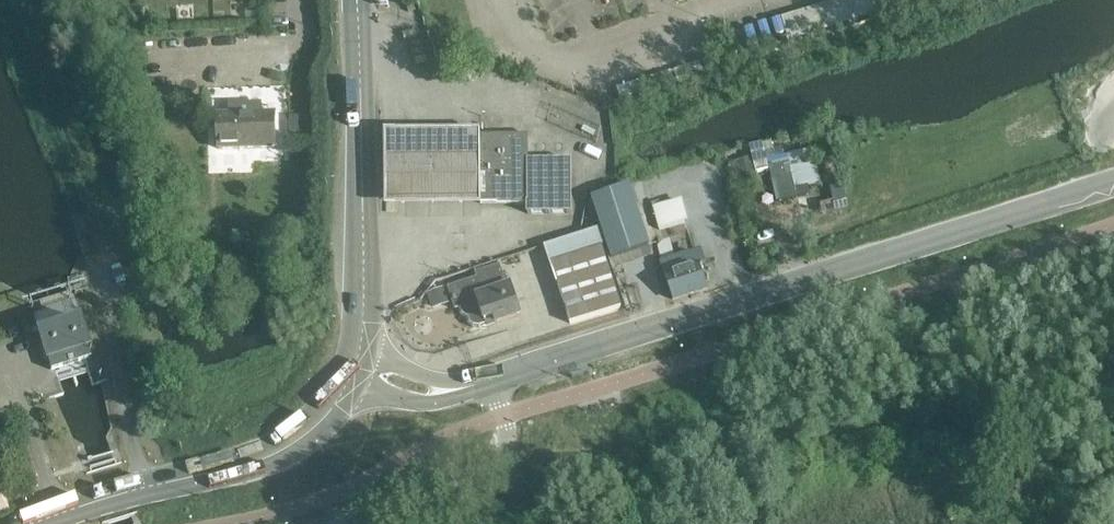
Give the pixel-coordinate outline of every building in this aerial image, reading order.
[(924,0),(831,0),(786,11),(792,34),(924,0)] [(231,114),(218,115),(218,150),(275,148),(274,113),(261,114),(261,103),(230,103),(231,114)] [(314,116),(290,117),(290,141),(315,141),(314,116)] [(432,135),(384,135),(385,206),(431,206),(481,205),(480,134),(432,135)] [(481,136),(482,204),(499,204),(499,205),(527,205),(527,214),(572,213),(572,161),(529,161),(529,136),(481,136)] [(820,184),(813,154),(803,157),(802,152),(784,156),(782,148),(768,152),(779,201),(797,197),(795,190),(820,184)] [(650,245),(631,187),(593,199),(612,258),(650,245)] [(687,196),(656,204),(663,226),(693,218),(687,196)] [(621,306),(602,247),(550,264),(570,323),(621,306)] [(708,289),(700,265),(697,253),(663,263),(666,276),(673,299),(708,289)] [(522,317),(513,287),(509,288),(502,267),(478,274),(480,281),(451,290),(457,312),(470,308),(472,314),(468,320),(470,326),(475,329),(482,330),(488,328),(522,317)] [(437,305),(452,298),(446,284),(430,291),(437,305)] [(51,370),(72,363),(90,357),(78,319),(38,331),(51,370)] [(2,489),(0,490),(0,513),(8,511),(2,489)]
